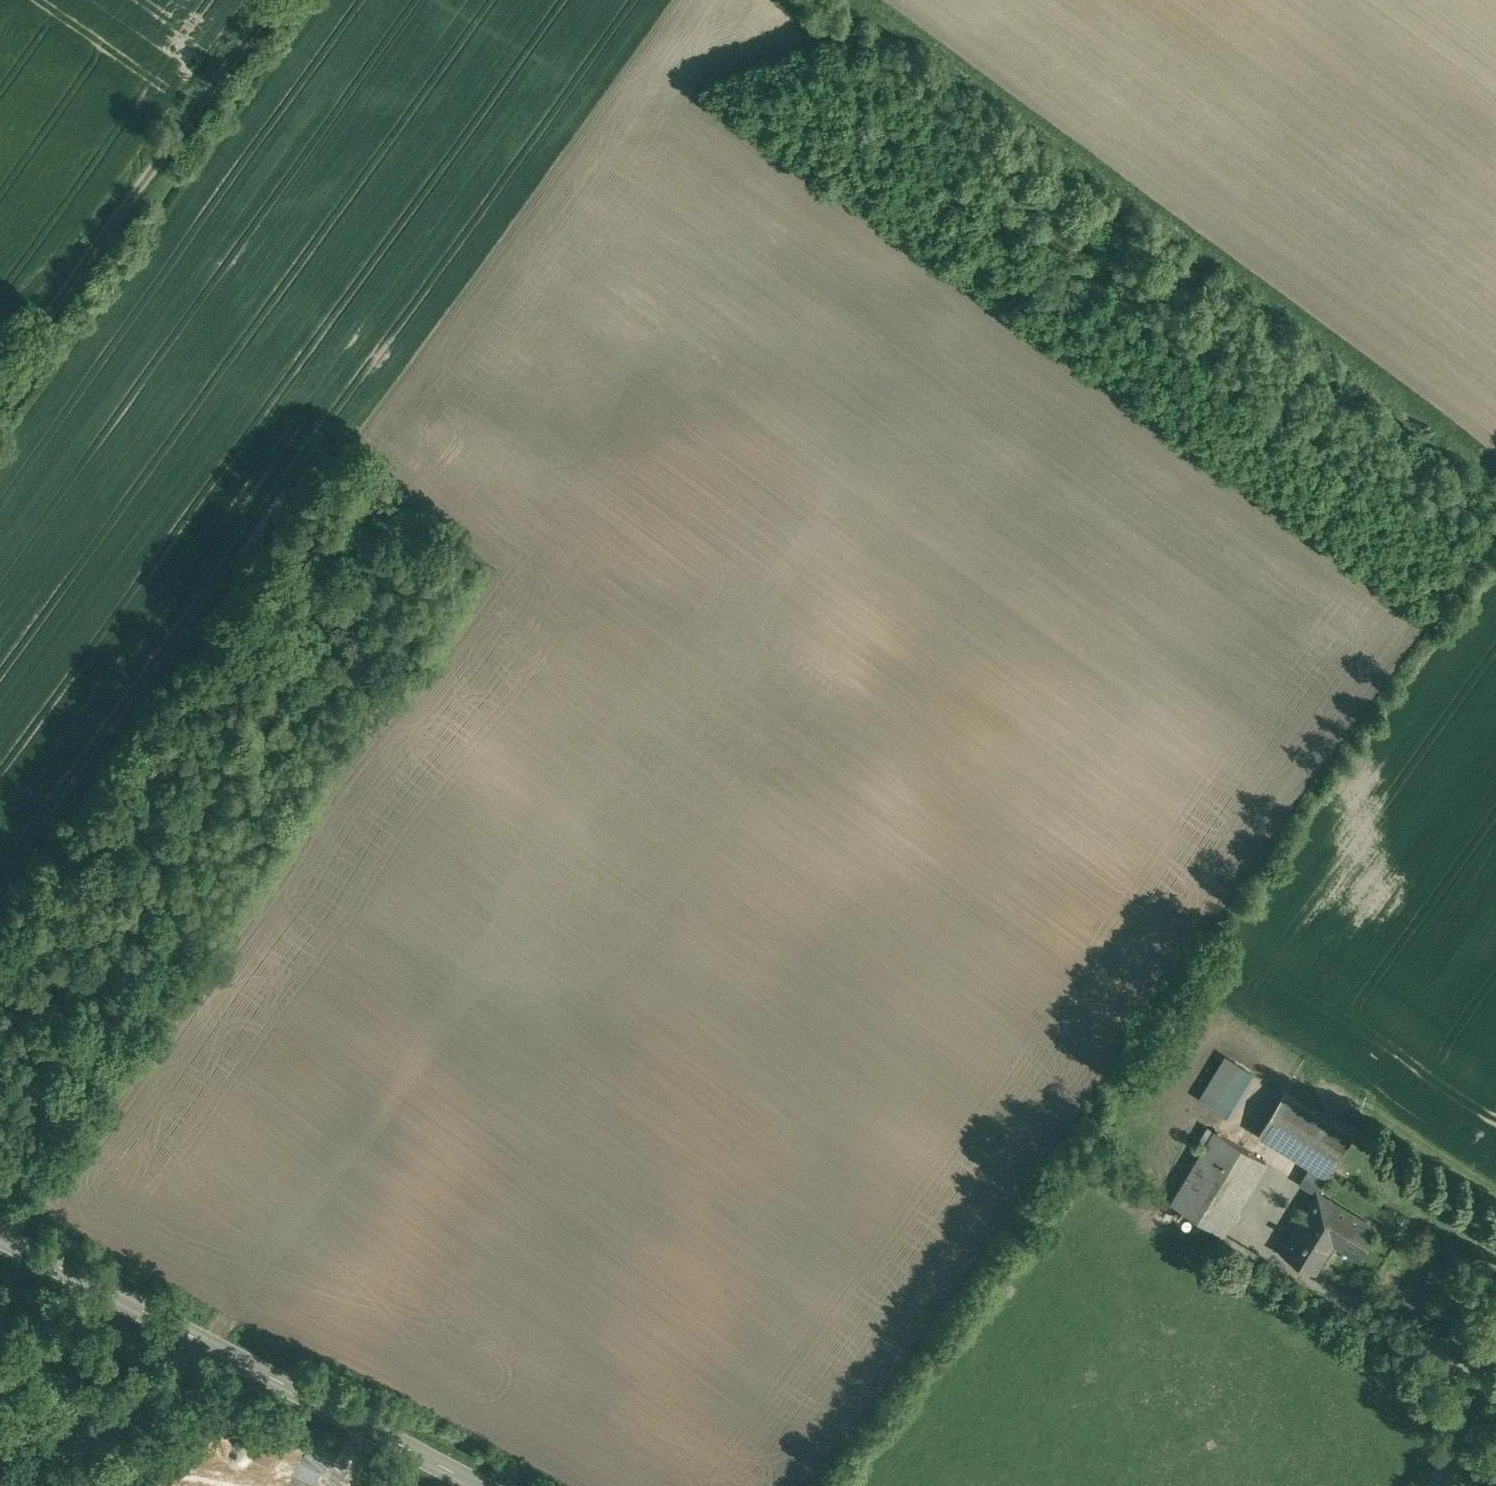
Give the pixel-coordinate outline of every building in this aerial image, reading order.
[(1236,1116),(1264,1070),(1232,1051),(1204,1096),(1236,1116)] [(1308,1092),(1283,1132),(1351,1175),(1377,1136),(1308,1092)] [(1291,1163),(1244,1132),(1202,1198),(1249,1228),(1291,1163)] [(1357,1210),(1304,1178),(1270,1235),(1302,1253),(1317,1227),(1340,1240),(1357,1210)]
